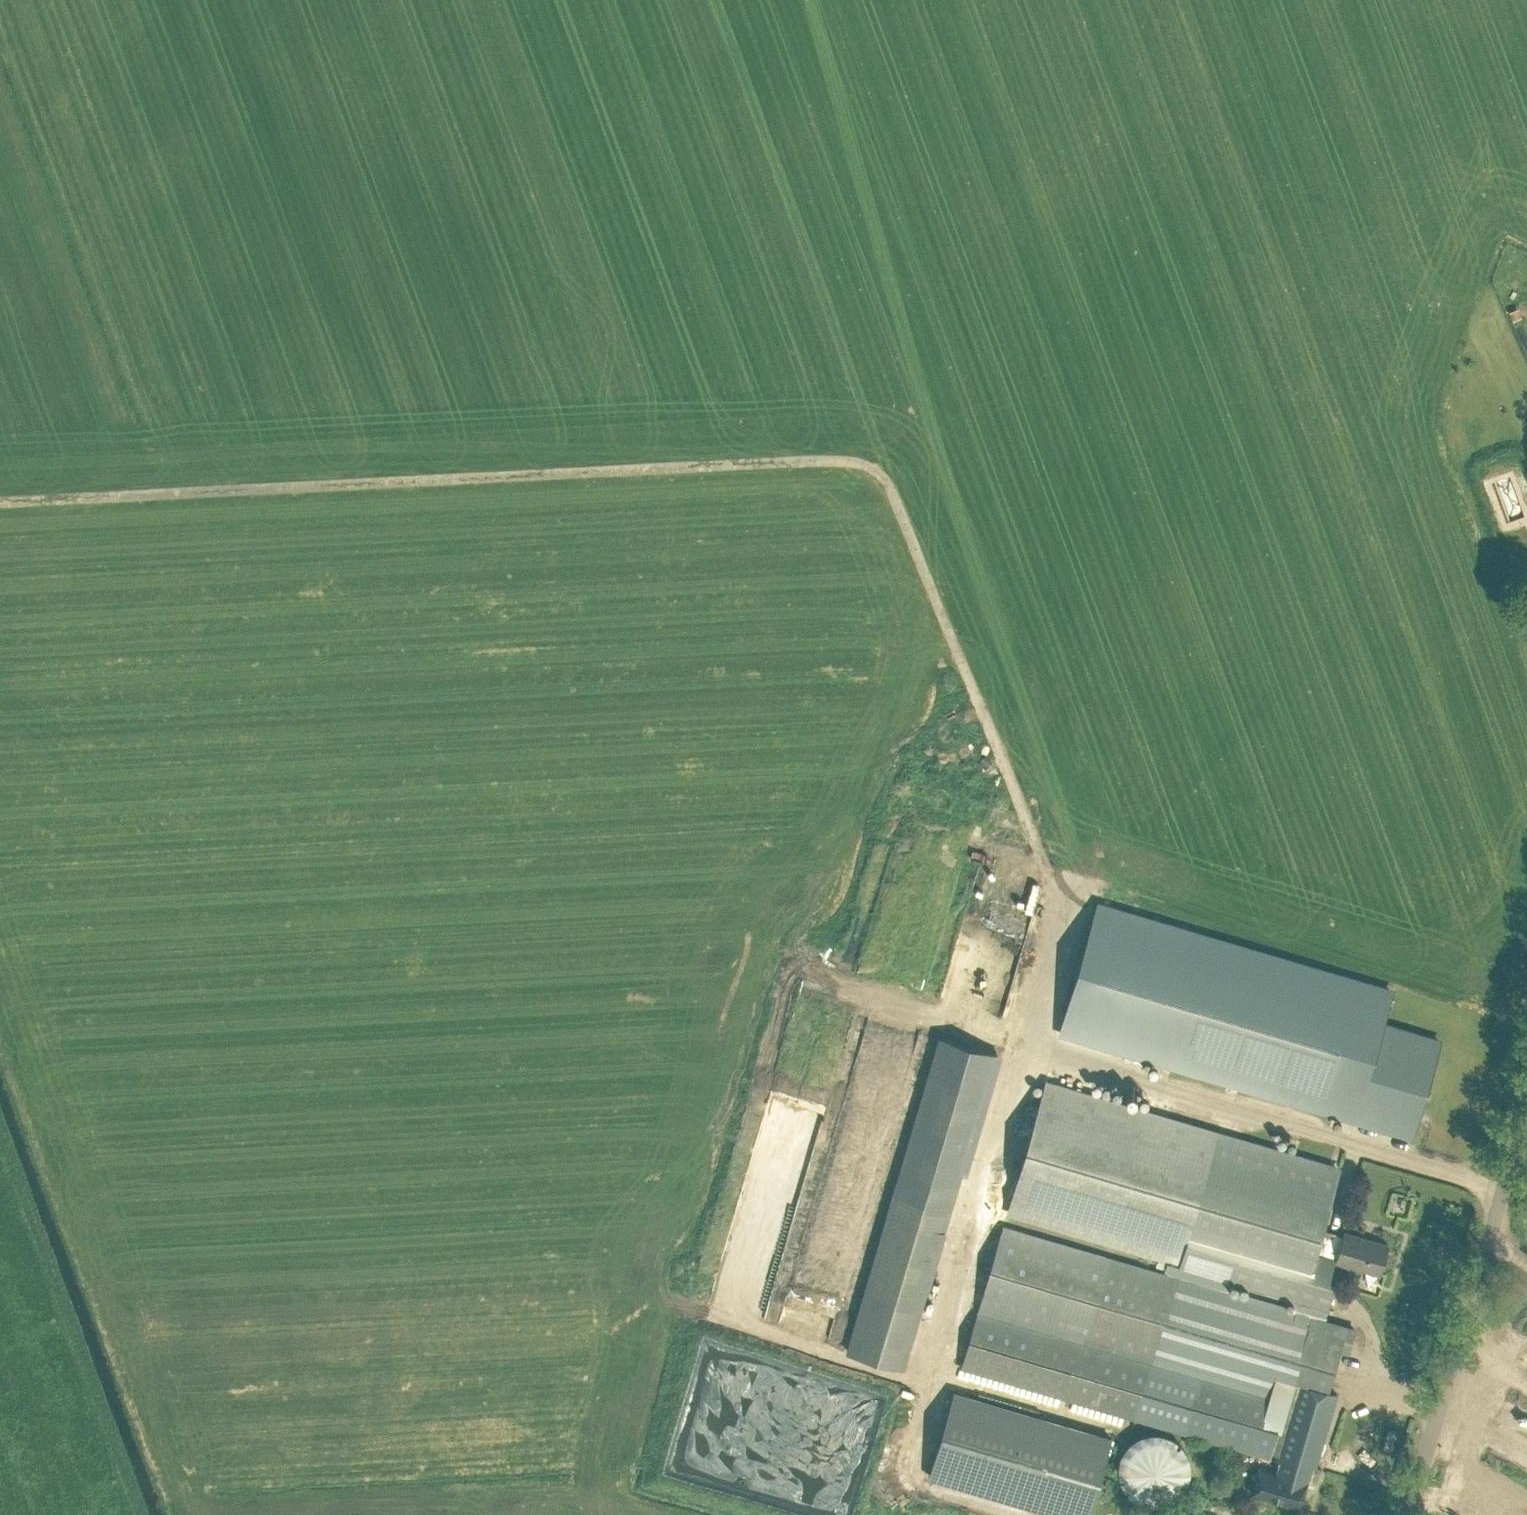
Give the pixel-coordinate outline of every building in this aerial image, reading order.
[(1518,307),(1509,311),(1512,319),(1521,316),(1518,307)] [(1058,1034),(1412,1138),(1442,1037),(1384,1020),(1394,987),(1097,900),(1058,1034)] [(1014,964),(1019,942),(1034,945),(1043,909),(1008,901),(1000,937),(1004,938),(998,961),(1014,964)] [(848,1351),(853,1353),(904,1368),(998,1053),(946,1038),(941,1036),(848,1351)] [(1045,1084),(1008,1208),(1173,1257),(1168,1274),(1003,1226),(961,1367),(1269,1458),(1270,1453),(1278,1454),(1276,1462),(1282,1463),(1279,1475),(1260,1469),(1253,1494),(1300,1507),(1312,1466),(1319,1467),(1339,1394),(1329,1391),(1341,1348),(1349,1351),(1355,1328),(1348,1326),(1326,1320),(1337,1282),(1331,1280),(1335,1264),(1344,1234),(1322,1227),(1339,1170),(1045,1084)] [(1388,1243),(1344,1230),(1344,1234),(1335,1264),(1362,1271),(1362,1269),(1379,1273),(1388,1243)] [(805,1399),(808,1376),(799,1375),(796,1398),(805,1399)] [(954,1390),(928,1476),(1063,1514),(1090,1514),(1113,1436),(954,1390)] [(1140,1501),(1148,1504),(1164,1504),(1177,1497),(1181,1493),(1189,1481),(1191,1474),(1191,1466),(1191,1464),(1187,1450),(1183,1445),(1180,1441),(1177,1438),(1171,1435),(1164,1433),(1157,1432),(1147,1432),(1134,1439),(1127,1445),(1120,1457),(1118,1467),(1119,1474),(1120,1480),(1123,1487),(1127,1492),(1133,1497),(1140,1501)] [(1231,1508),(1212,1502),(1208,1514),(1229,1514),(1231,1508)]
